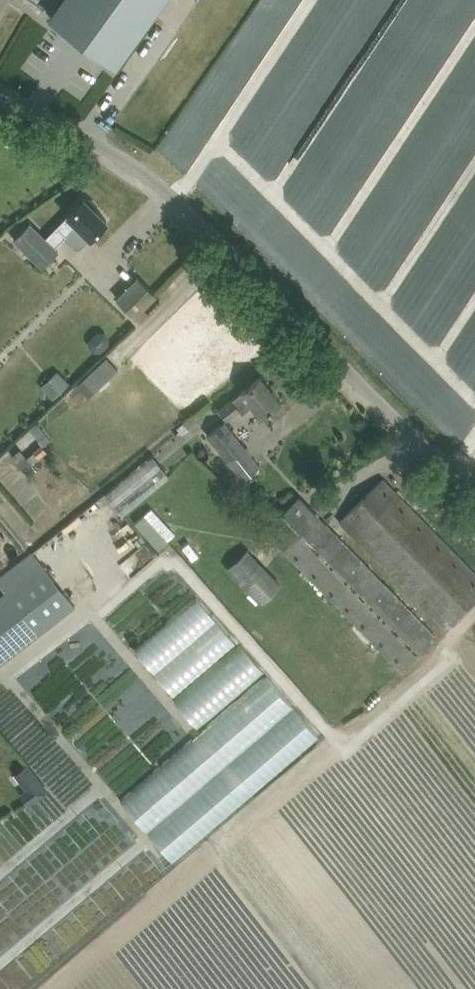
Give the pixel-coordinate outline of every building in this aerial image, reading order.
[(51,16),(117,63),(162,0),(63,0),(51,16)] [(55,247),(66,236),(75,246),(81,246),(107,219),(84,197),(45,237),(29,220),(12,237),(42,267),(58,250),(55,247)] [(134,317),(135,316),(141,322),(149,314),(143,308),(156,295),(138,276),(115,299),(134,317)] [(114,345),(123,339),(115,325),(105,331),(114,345)] [(110,385),(133,363),(121,350),(98,372),(110,385)] [(56,370),(40,385),(53,398),(69,382),(56,370)] [(261,375),(220,409),(228,419),(239,409),(242,413),(251,405),(260,416),(281,400),(261,375)] [(224,420),(208,432),(243,477),(259,464),(224,420)] [(184,421),(177,427),(181,433),(188,427),(184,421)] [(46,432),(38,439),(43,444),(44,445),(51,438),(46,432)] [(20,449),(13,455),(27,472),(34,466),(32,463),(33,462),(47,450),(44,445),(43,444),(27,457),(20,449)] [(169,450),(117,484),(129,501),(181,467),(169,450)] [(369,492),(341,521),(373,555),(444,628),(474,598),(474,572),(384,478),(369,492)] [(401,670),(437,637),(299,494),(264,529),(401,670)] [(259,502),(254,514),(267,518),(271,506),(259,502)] [(171,543),(183,533),(158,505),(147,515),(171,543)] [(197,566),(211,553),(198,539),(184,553),(197,566)] [(132,559),(141,566),(151,554),(142,546),(132,559)] [(247,547),(226,568),(261,603),(282,583),(247,547)] [(4,594),(0,597),(0,668),(77,608),(32,551),(0,576),(0,589),(4,594)] [(147,641),(187,688),(249,635),(209,588),(147,641)] [(239,614),(249,622),(261,609),(251,600),(239,614)] [(210,717),(274,660),(253,636),(188,694),(210,717)] [(309,685),(319,671),(310,663),(299,677),(309,685)] [(184,851),(335,733),(284,669),(134,788),(184,851)] [(335,684),(322,697),(334,711),(348,698),(335,684)] [(25,789),(21,793),(29,804),(47,790),(39,779),(25,789)]
